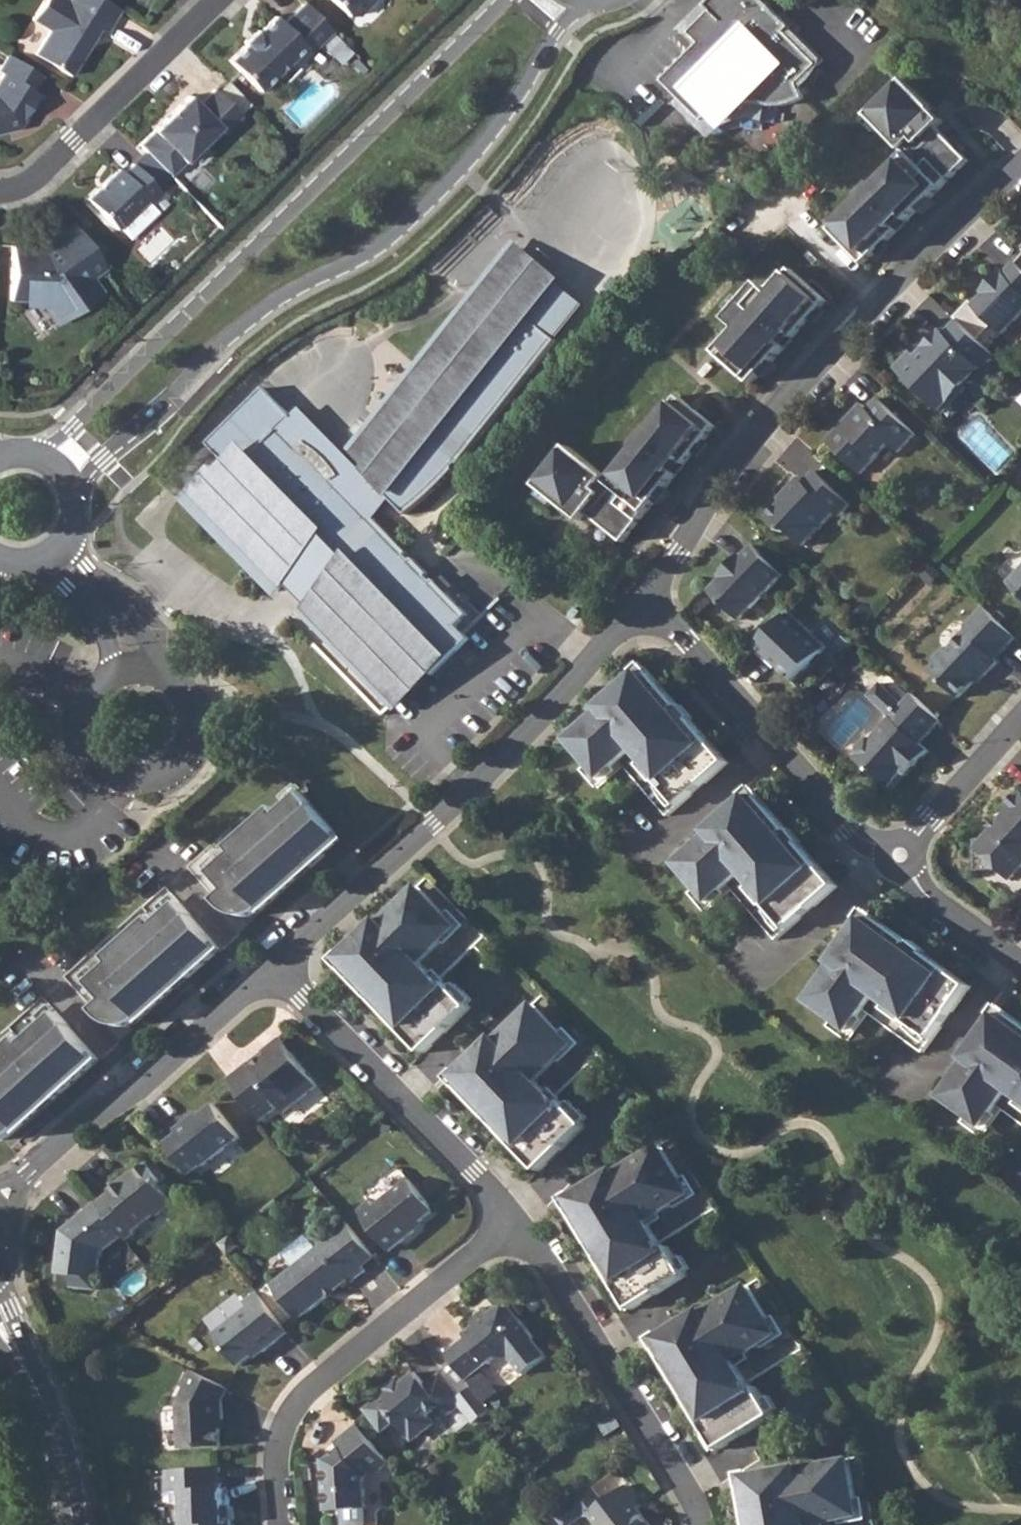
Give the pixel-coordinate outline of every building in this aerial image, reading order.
[(105,0),(68,0),(67,1),(67,0),(44,0),(32,19),(49,30),(35,53),(70,75),(85,51),(84,46),(88,40),(91,41),(99,28),(105,33),(120,9),(105,0)] [(347,15),(357,15),(372,0),(333,0),(347,15)] [(662,80),(704,119),(706,117),(710,114),(715,110),(720,108),(726,105),(732,103),(739,102),(743,101),(748,101),(752,101),(757,101),(761,101),(765,103),(768,103),(773,103),(778,103),(782,102),(786,101),(791,100),(796,98),(799,97),(803,96),(806,94),(799,81),(819,61),(785,29),(790,23),(765,0),(707,0),(704,3),(709,9),(687,31),(699,42),(662,80)] [(331,30),(303,2),(281,23),(274,15),(228,60),(258,90),(265,90),(278,78),(278,70),(291,58),(294,61),(306,49),(308,52),(331,30)] [(41,75),(8,54),(0,67),(0,71),(2,73),(0,77),(0,132),(19,128),(39,95),(32,90),(41,75)] [(831,227),(865,262),(971,161),(939,126),(945,119),(907,78),(871,113),(909,153),(831,227)] [(241,116),(214,88),(198,104),(189,95),(175,108),(177,110),(168,118),(166,116),(153,130),(183,161),(218,127),(223,132),(241,116)] [(162,192),(133,163),(123,172),(119,168),(88,199),(117,229),(146,200),(150,204),(162,192)] [(104,267),(73,222),(45,241),(45,247),(31,247),(32,245),(11,244),(9,298),(40,300),(57,323),(102,291),(91,277),(104,267)] [(1015,262),(1004,273),(1001,271),(989,284),(991,286),(985,294),(973,306),(1003,335),(1020,316),(1020,268),(1015,262)] [(719,351),(755,384),(828,300),(790,269),(771,292),(759,282),(727,319),(739,329),(719,351)] [(212,465),(179,498),(200,520),(205,515),(218,529),(213,533),(251,571),(255,566),(279,590),(288,578),(309,598),(302,608),(353,660),(351,663),(367,680),(377,670),(403,696),(466,634),(458,626),(470,614),(435,579),(432,583),(427,577),(430,574),(414,558),(411,561),(406,556),(409,552),(376,519),(392,499),(406,514),(411,511),(415,508),(421,504),(427,498),(431,494),(436,490),(439,486),(444,481),(447,477),(451,472),(455,468),(452,466),(455,461),(459,463),(557,340),(524,314),(504,340),(493,331),(513,305),(484,281),(467,302),(464,300),(436,336),(440,338),(371,426),(368,423),(348,449),(364,465),(360,471),(365,476),(342,507),(341,503),(338,492),(333,481),(326,470),(314,459),(300,449),(297,451),(277,431),(292,417),(263,388),(207,443),(235,472),(227,481),(212,465)] [(995,355),(958,321),(946,334),(943,331),(925,350),(928,352),(921,361),(912,352),(897,368),(945,413),(968,388),(963,384),(979,367),(981,369),(995,355)] [(625,542),(717,427),(679,397),(612,482),(569,447),(539,486),(583,521),(589,513),(625,542)] [(918,435),(878,398),(869,409),(866,407),(850,423),(847,420),(827,441),(863,475),(891,444),(900,452),(918,435)] [(851,505),(815,471),(804,481),(800,477),(787,492),(790,495),(768,518),(783,532),(790,532),(805,546),(836,513),(840,517),(851,505)] [(784,575),(753,545),(743,556),(740,554),(728,567),(730,570),(710,591),(741,620),(784,575)] [(1008,583),(1020,595),(1020,569),(1008,583)] [(934,667),(931,670),(960,698),(984,673),(986,675),(999,662),(996,659),(1017,638),(984,606),(966,626),(966,633),(952,647),(946,648),(934,660),(934,667)] [(785,612),(756,645),(795,678),(826,646),(785,612)] [(730,762),(646,667),(600,707),(601,708),(580,726),(585,732),(571,744),(601,778),(636,747),(663,779),(660,781),(680,805),(730,762)] [(942,721),(913,693),(903,704),(890,717),(871,737),(865,737),(856,747),(856,753),(854,756),(886,787),(901,771),(909,762),(914,766),(928,751),(920,743),(942,721)] [(838,886),(755,790),(708,830),(709,832),(689,850),(694,856),(680,868),(709,902),(744,871),(772,902),(769,906),(789,928),(838,886)] [(265,910),(343,838),(313,806),(314,805),(302,791),(279,812),(273,806),(237,840),(242,845),(211,873),(227,891),(215,901),(223,909),(225,910),(226,911),(228,913),(231,914),(234,915),(238,916),(241,917),(246,917),(249,917),(252,916),(254,915),(258,914),(260,913),(265,910)] [(1014,880),(1020,872),(1020,792),(1020,791),(1007,806),(1007,813),(1008,814),(1002,820),(1004,822),(996,830),(995,829),(986,838),(978,839),(979,870),(1002,869),(1014,880)] [(381,920),(336,963),(425,1053),(472,1007),(449,983),(446,986),(441,981),(423,963),(459,927),(422,890),(412,900),(408,896),(382,921),(381,920)] [(154,1009),(221,949),(190,916),(191,915),(179,902),(156,923),(151,917),(114,950),(119,956),(89,984),(104,1001),(93,1011),(100,1019),(102,1021),(104,1022),(106,1024),(109,1025),(112,1026),(115,1027),(119,1028),(123,1028),(127,1027),(129,1027),(132,1026),(135,1025),(137,1023),(142,1020),(154,1009)] [(971,986),(868,912),(832,961),(833,963),(817,985),(823,989),(812,1004),(849,1031),(876,993),(910,1018),(908,1021),(932,1039),(971,986)] [(496,1037),(452,1081),(541,1172),(588,1125),(564,1101),(561,1104),(556,1099),(538,1080),(574,1045),(537,1008),(528,1018),(524,1013),(497,1039),(496,1037)] [(1001,1008),(966,1058),(950,1081),(956,1085),(946,1100),(970,1117),(983,1126),(1010,1089),(1020,1097),(1020,1022),(1001,1008)] [(98,1060),(68,1027),(69,1026),(57,1012),(15,1050),(9,1044),(0,1053),(0,1139),(3,1139),(6,1138),(8,1138),(11,1136),(14,1135),(17,1133),(98,1060)] [(231,1076),(279,1036),(271,1027),(224,1068),(231,1076)] [(249,1065),(229,1080),(262,1121),(281,1106),(286,1113),(319,1086),(281,1039),(264,1052),(267,1055),(251,1067),(249,1065)] [(177,1133),(165,1143),(190,1175),(202,1165),(204,1167),(240,1137),(214,1104),(191,1122),(189,1119),(175,1130),(177,1133)] [(618,1170),(565,1203),(632,1311),(688,1275),(671,1247),(667,1249),(663,1243),(650,1221),(693,1194),(665,1150),(653,1157),(650,1152),(619,1171),(618,1170)] [(110,1192),(97,1202),(123,1235),(127,1240),(134,1234),(135,1229),(154,1215),(158,1215),(171,1205),(172,1200),(159,1185),(163,1181),(164,1175),(155,1164),(149,1163),(126,1182),(123,1179),(109,1190),(110,1192)] [(369,1201),(357,1211),(390,1252),(415,1232),(412,1229),(434,1211),(408,1179),(374,1207),(369,1201)] [(123,1235),(97,1202),(61,1231),(56,1273),(58,1273),(57,1286),(97,1290),(102,1253),(123,1235)] [(321,1245),(272,1284),(299,1319),(349,1279),(351,1283),(366,1271),(331,1227),(317,1239),(321,1245)] [(705,1310),(652,1342),(719,1450),(776,1416),(758,1387),(754,1389),(750,1384),(737,1361),(780,1335),(752,1290),(740,1298),(737,1292),(706,1312),(705,1310)] [(290,1332),(258,1291),(245,1302),(249,1307),(214,1334),(240,1366),(262,1348),(264,1352),(290,1332)] [(468,1337),(447,1354),(467,1380),(488,1363),(489,1365),(499,1356),(512,1358),(526,1375),(548,1357),(534,1340),(535,1340),(511,1309),(506,1308),(493,1318),(487,1310),(476,1318),(475,1327),(466,1334),(468,1337)] [(229,1389),(192,1371),(184,1387),(187,1388),(178,1404),(181,1449),(221,1447),(220,1419),(224,1419),(223,1401),(229,1389)] [(390,1391),(366,1410),(384,1432),(397,1421),(410,1438),(418,1438),(431,1428),(432,1420),(429,1416),(441,1406),(448,1416),(465,1403),(442,1373),(426,1386),(416,1373),(391,1393),(390,1391)] [(389,1464),(358,1425),(336,1442),(341,1449),(329,1459),(323,1459),(327,1511),(342,1510),(343,1524),(367,1524),(368,1524),(365,1477),(375,1470),(377,1473),(389,1464)] [(740,1478),(749,1524),(817,1524),(862,1517),(851,1465),(838,1468),(837,1462),(801,1469),(800,1466),(740,1478)] [(167,1470),(168,1493),(184,1492),(185,1524),(232,1524),(232,1520),(226,1520),(224,1489),(222,1489),(221,1468),(167,1470)] [(637,1508),(641,1505),(625,1485),(589,1514),(598,1524),(650,1524),(637,1508)]
